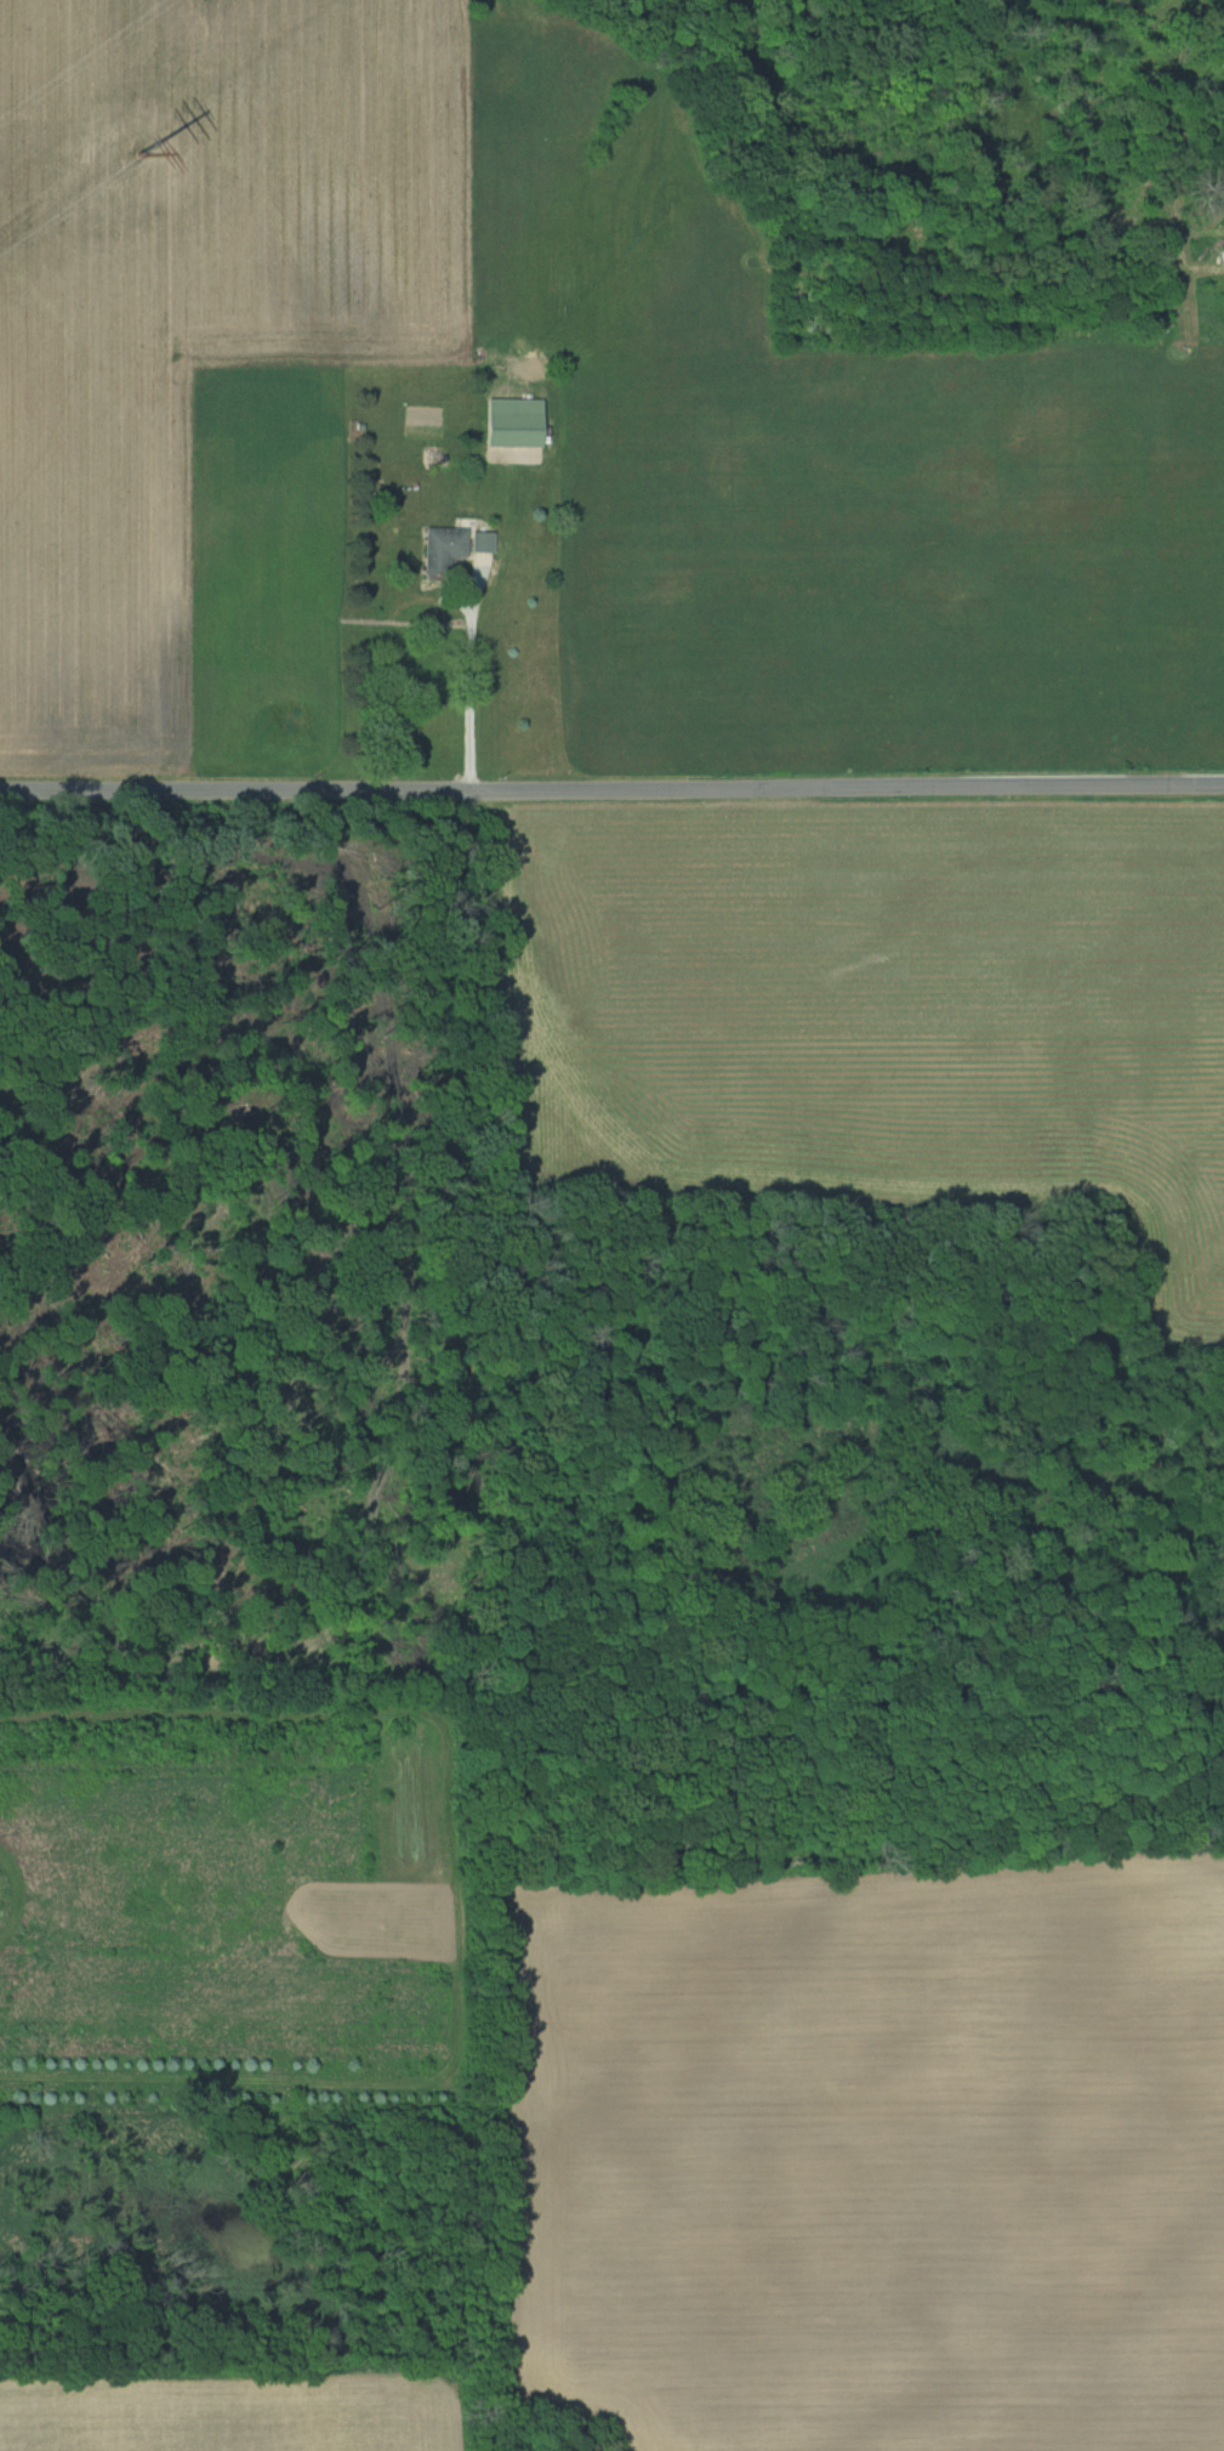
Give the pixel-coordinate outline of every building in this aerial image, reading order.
[(484,399),(484,447),(541,448),(541,399),(484,399)] [(464,529),(422,528),(421,575),(447,575),(448,558),(463,558),(464,529)]
